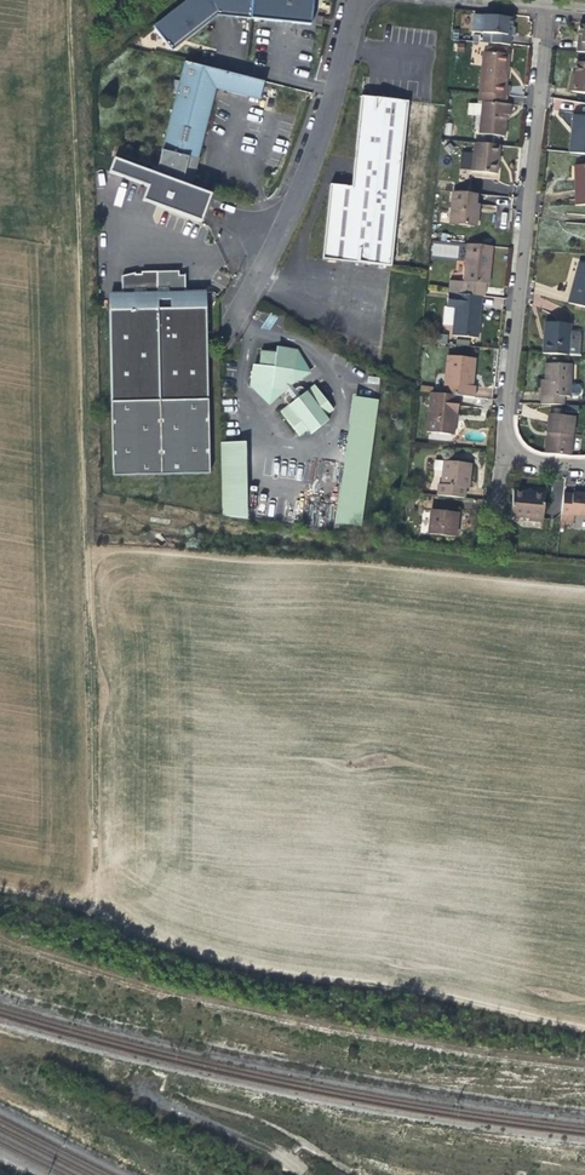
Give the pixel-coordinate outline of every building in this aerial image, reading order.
[(151,27),(171,52),(217,16),(310,26),(313,0),(185,0),(151,27)] [(473,32),(482,33),(484,16),(474,16),(473,32)] [(482,33),(506,35),(506,27),(512,27),(512,19),(484,16),(482,33)] [(506,35),(482,33),(482,43),(510,45),(511,36),(506,35)] [(483,53),(479,93),(505,95),(509,95),(510,86),(506,86),(507,73),(509,55),(483,53)] [(160,151),(195,161),(214,90),(257,101),(262,84),(183,63),(160,151)] [(573,92),(584,93),(584,64),(577,63),(575,75),(573,92)] [(482,102),(504,104),(505,95),(479,93),(478,101),(482,102)] [(361,97),(355,157),(352,188),(330,186),(323,261),(369,266),(369,264),(391,267),(408,102),(361,97)] [(510,104),(504,104),(482,102),(479,134),(503,137),(505,115),(509,115),(510,111),(510,104)] [(577,116),(575,134),(571,134),(569,153),(584,155),(584,117),(577,116)] [(500,146),(474,144),(471,173),(497,176),(498,162),(500,146)] [(573,165),(574,182),(575,205),(584,205),(584,165),(573,165)] [(476,227),(478,213),(474,212),(475,204),(476,195),(454,192),(450,224),(476,227)] [(456,243),(444,242),(443,251),(455,252),(456,243)] [(449,295),(477,297),(482,298),(484,298),(485,284),(487,266),(490,267),(492,247),(467,245),(463,284),(451,283),(449,295)] [(577,275),(574,285),(579,286),(584,264),(580,263),(577,275)] [(584,264),(579,286),(574,285),(569,305),(584,309),(584,264)] [(111,477),(161,476),(208,475),(205,309),(184,310),(184,287),(183,276),(177,276),(176,272),(156,272),(140,272),(140,275),(134,275),(134,274),(119,278),(120,311),(108,311),(111,477)] [(184,310),(205,309),(204,287),(184,287),(184,310)] [(476,306),(477,297),(449,295),(448,308),(455,309),(452,337),(478,339),(481,307),(476,306)] [(263,328),(272,331),(276,315),(267,312),(263,328)] [(572,326),(548,324),(547,341),(543,341),(542,356),(569,358),(571,334),(572,326)] [(579,334),(571,334),(569,358),(580,359),(581,339),(580,336),(579,334)] [(285,392),(287,391),(294,386),(296,385),(300,350),(278,348),(277,354),(261,351),(260,367),(254,366),(251,388),(285,392)] [(448,358),(444,396),(459,398),(474,399),(475,389),(471,389),(473,375),(474,360),(448,358)] [(545,395),(541,395),(541,406),(565,407),(565,395),(571,396),(572,366),(546,366),(545,383),(545,395)] [(301,438),(309,431),(327,417),(335,411),(316,386),(308,393),(290,406),(282,413),(301,438)] [(287,391),(290,395),(296,390),(294,386),(287,391)] [(491,397),(492,388),(477,386),(476,395),(491,397)] [(288,404),(290,406),(308,393),(306,390),(303,389),(301,389),(298,389),(296,390),(290,395),(288,396),(287,398),(287,401),(288,404)] [(427,434),(450,436),(452,416),(457,416),(459,398),(444,396),(431,395),(427,434)] [(283,452),(280,478),(336,484),(372,458),(379,401),(355,398),(348,445),(330,458),(283,452)] [(330,422),(327,417),(309,431),(312,435),(330,422)] [(548,429),(547,435),(551,435),(549,457),(570,459),(574,419),(549,417),(548,429)] [(220,441),(221,515),(240,518),(246,518),(244,440),(220,441)] [(441,487),(466,489),(468,490),(469,480),(471,466),(436,462),(434,462),(433,473),(442,474),(441,487)] [(466,489),(441,487),(438,487),(437,497),(465,499),(466,489)] [(514,493),(511,516),(543,520),(545,496),(532,494),(514,493)] [(571,516),(584,518),(584,496),(573,494),(571,516)] [(458,514),(432,511),(429,535),(456,538),(457,526),(458,514)]
